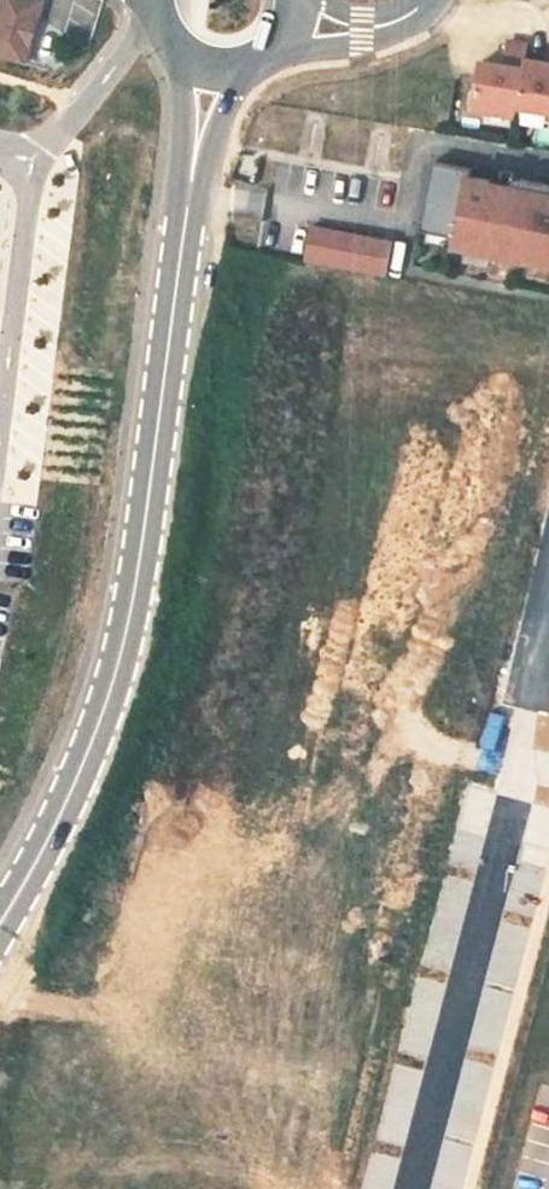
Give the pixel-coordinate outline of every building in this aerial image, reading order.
[(0,6),(0,58),(3,59),(25,65),(26,59),(38,18),(37,18),(33,11),(36,0),(2,0),(0,6)] [(38,18),(43,1),(39,0),(36,0),(33,11),(37,18),(38,18)] [(548,59),(547,64),(523,59),(525,45),(506,42),(503,59),(502,65),(479,61),(476,79),(471,106),(514,114),(516,105),(548,110),(548,55),(548,59)] [(425,217),(548,241),(548,194),(515,187),(512,201),(488,196),(489,190),(471,186),(472,179),(434,171),(425,217)] [(425,217),(420,239),(456,246),(455,253),(468,256),(493,261),(548,272),(548,241),(425,217)] [(388,278),(394,246),(313,230),(307,261),(388,278)] [(491,273),(493,261),(468,256),(465,268),(491,273)]
